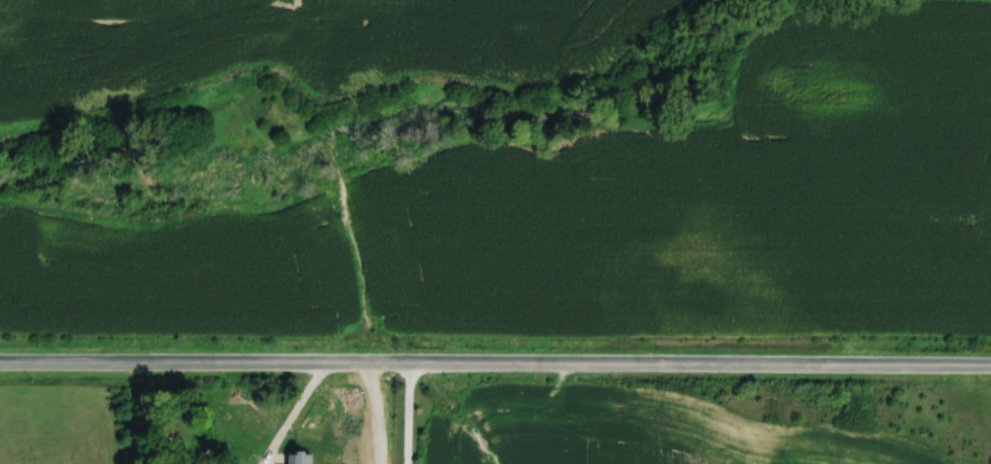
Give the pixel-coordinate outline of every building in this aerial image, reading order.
[(312,452),(290,452),(290,463),(312,463),(312,452)]
